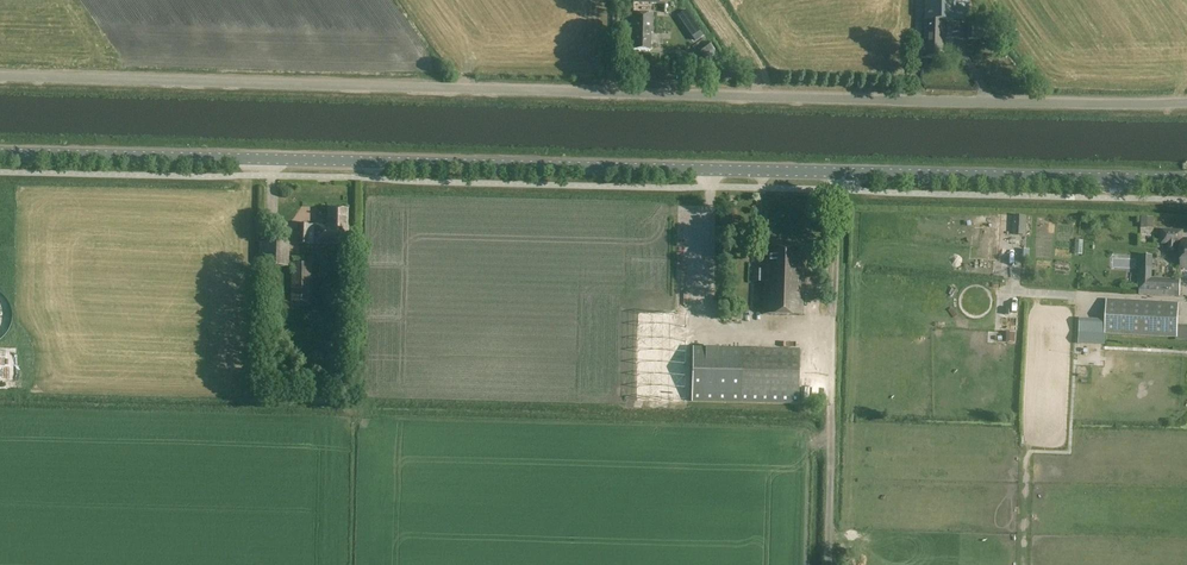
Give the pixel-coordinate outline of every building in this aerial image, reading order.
[(925,39),(926,39),(926,57),(942,57),(942,45),(945,45),(945,21),(969,21),(970,0),(926,0),(925,39)] [(692,11),(688,5),(680,10),(684,16),(692,11)] [(653,14),(633,13),(632,38),(634,38),(634,50),(650,50),(650,33),(652,33),(653,14)] [(347,210),(329,209),(328,227),(320,227),(318,225),(300,225),(299,244),(348,245),(348,228),(347,228),(347,210)] [(1014,216),(1013,235),(1025,235),(1026,216),(1014,216)] [(1155,226),(1144,226),(1144,239),(1155,238),(1155,226)] [(1163,231),(1162,243),(1170,243),(1170,247),(1175,247),(1175,243),(1181,243),(1180,268),(1186,268),(1186,240),(1181,240),(1182,232),(1163,231)] [(289,244),(258,243),(258,267),(288,268),(289,244)] [(804,249),(765,248),(763,315),(802,316),(804,249)] [(1139,295),(1180,296),(1180,280),(1152,279),(1153,256),(1140,255),(1139,295)] [(312,264),(292,263),(291,301),(311,302),(312,264)] [(1179,303),(1107,300),(1106,335),(1177,338),(1179,303)] [(799,350),(694,347),(692,402),(798,405),(799,350)]
